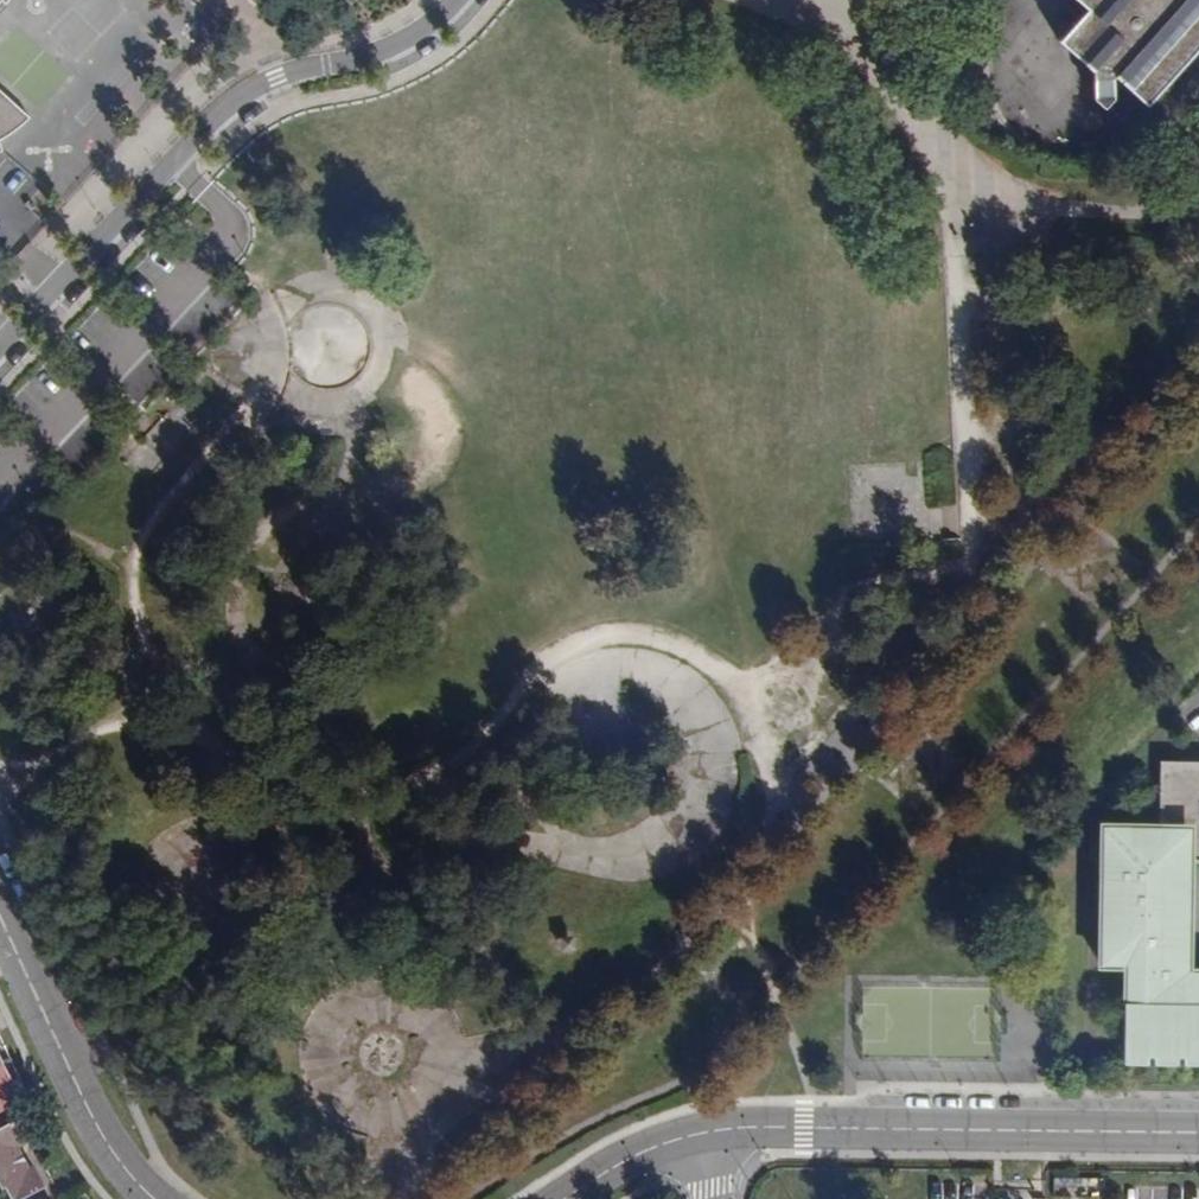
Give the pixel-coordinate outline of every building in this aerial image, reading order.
[(1071,8),(1078,0),(1062,0),(1071,8)] [(1071,8),(1075,12),(1109,43),(1095,59),(1144,104),(1188,53),(1170,38),(1198,5),(1198,0),(1078,0),(1071,8)] [(1198,41),(1198,5),(1170,38),(1188,53),(1198,41)] [(1109,43),(1075,12),(1046,45),(1080,77),(1095,59),(1109,43)] [(31,117),(0,88),(0,141),(31,117)] [(1161,762),(1160,824),(1101,823),(1100,963),(1132,964),(1131,974),(1125,974),(1124,1053),(1198,1054),(1198,969),(1187,969),(1187,908),(1181,908),(1182,858),(1198,859),(1198,763),(1161,762)] [(1182,858),(1181,908),(1187,908),(1187,969),(1198,969),(1198,859),(1182,858)] [(8,1112),(4,1103),(11,1099),(19,1095),(0,1056),(0,1116),(8,1112)] [(16,1108),(11,1099),(4,1103),(8,1112),(16,1108)] [(15,1124),(0,1131),(0,1180),(10,1198),(30,1198),(48,1190),(38,1169),(32,1172),(22,1150),(27,1147),(15,1124)]
